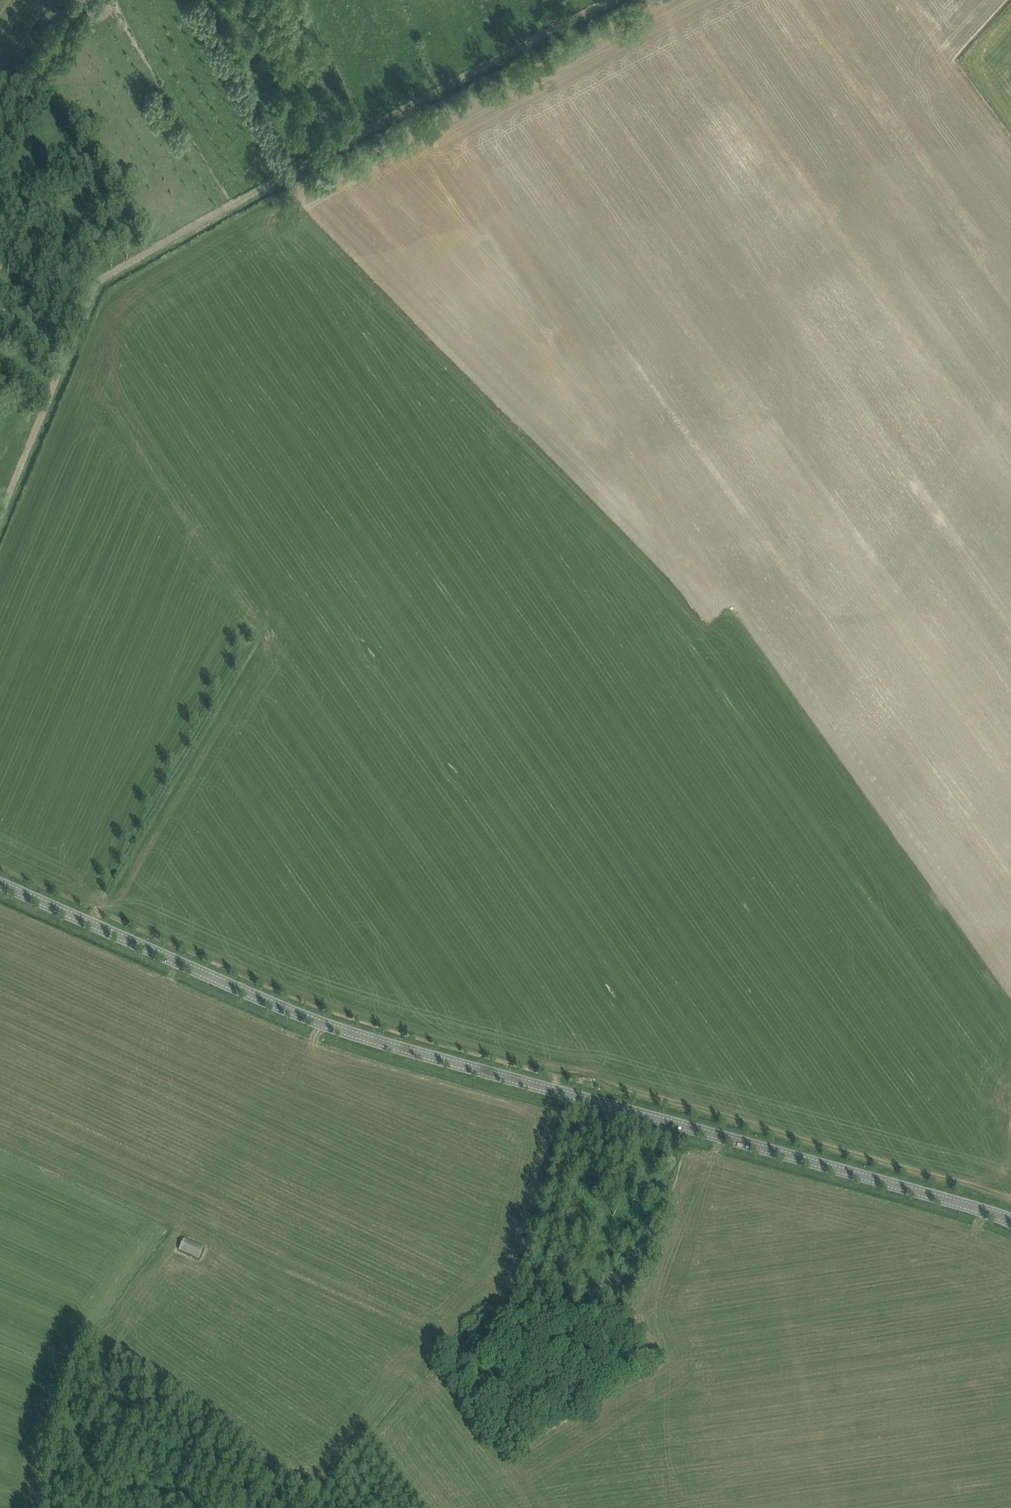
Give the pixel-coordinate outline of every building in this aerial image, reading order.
[(185,1239),(180,1251),(198,1259),(203,1248),(185,1239)]
